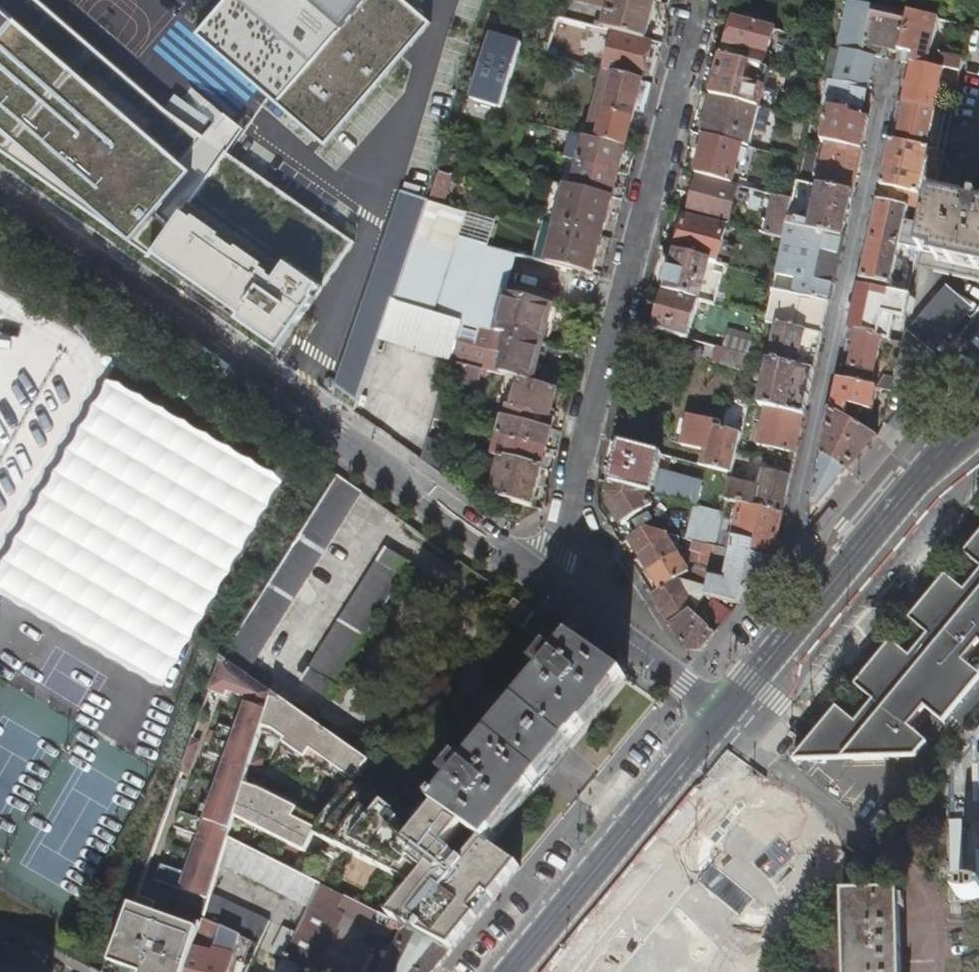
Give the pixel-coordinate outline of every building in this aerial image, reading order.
[(121,236),(149,204),(173,225),(156,259),(236,312),(282,342),(353,234),(210,137),(49,0),(0,0),(0,155),(121,236)] [(199,35),(327,145),(432,22),(406,0),(229,0),(199,35)] [(657,1),(653,0),(614,0),(606,30),(616,32),(647,40),(657,1)] [(940,19),(910,13),(908,22),(902,51),(915,54),(913,63),(914,64),(944,70),(945,71),(962,74),(965,61),(942,56),(942,54),(932,52),(940,19)] [(843,35),(840,47),(843,48),(876,55),(884,57),(885,47),(902,51),(908,22),(873,15),(868,40),(843,35)] [(777,30),(738,20),(731,46),(770,56),(777,30)] [(521,50),(525,34),(511,28),(505,43),(521,50)] [(654,42),(647,40),(616,32),(606,71),(617,74),(643,81),(654,42)] [(876,55),(843,48),(836,81),(868,88),(876,55)] [(470,98),(501,108),(515,64),(484,54),(470,98)] [(753,66),(723,58),(718,77),(748,85),(753,66)] [(960,83),(962,74),(945,71),(944,70),(914,64),(905,102),(908,103),(936,109),(943,79),(943,75),(948,76),(950,80),(960,83)] [(617,74),(607,113),(634,120),(643,81),(617,74)] [(748,85),(718,77),(713,97),(754,107),(761,109),(767,90),(748,85)] [(831,80),(821,78),(820,83),(815,102),(826,105),(831,80)] [(836,81),(831,80),(826,105),(832,107),(853,111),(871,115),(872,110),(869,108),(867,111),(864,110),(868,88),(836,81)] [(754,107),(713,97),(703,135),(708,136),(744,145),(754,107)] [(936,109),(908,103),(901,136),(893,134),(891,140),(945,151),(947,143),(929,139),(936,109)] [(853,111),(832,107),(824,141),(827,142),(863,150),(870,118),(852,114),(853,111)] [(634,120),(607,113),(599,142),(627,149),(634,120)] [(734,184),(744,145),(708,136),(700,166),(712,169),(709,178),(734,184)] [(599,142),(587,138),(581,163),(620,173),(627,149),(599,142)] [(945,151),(891,140),(878,200),(910,207),(932,211),(933,204),(919,201),(928,157),(943,160),(945,151)] [(863,150),(827,142),(818,185),(853,193),(863,150)] [(574,187),(614,198),(620,173),(581,163),(574,187)] [(700,166),(697,175),(700,175),(709,178),(712,169),(700,166)] [(435,196),(451,200),(455,175),(440,172),(435,196)] [(740,186),(734,184),(709,178),(700,175),(690,214),(730,224),(740,186)] [(794,200),(789,224),(844,236),(853,193),(818,185),(798,181),(794,200)] [(572,186),(562,226),(604,237),(614,198),(574,187),(572,186)] [(413,243),(427,201),(400,192),(335,386),(360,402),(379,340),(393,301),(413,243)] [(789,224),(794,200),(777,196),(770,230),(765,228),(764,233),(785,239),(789,224)] [(935,199),(933,204),(932,211),(928,229),(923,250),(920,267),(978,280),(978,205),(978,208),(935,199)] [(910,207),(878,200),(870,239),(902,246),(923,250),(928,229),(906,224),(910,207)] [(427,201),(413,243),(455,254),(468,214),(427,201)] [(468,214),(455,254),(483,262),(488,247),(492,232),(495,223),(468,214)] [(686,217),(677,253),(710,261),(718,263),(723,244),(727,228),(686,217)] [(844,236),(789,224),(785,239),(778,274),(790,277),(789,282),(785,281),(783,292),(803,297),(819,301),(830,303),(844,236)] [(604,237),(562,226),(552,263),(593,274),(604,237)] [(902,246),(870,239),(861,278),(892,285),(902,246)] [(413,243),(393,301),(436,313),(455,254),(413,243)] [(736,247),(723,244),(718,263),(726,265),(731,267),(736,247)] [(488,247),(483,262),(507,269),(513,270),(518,254),(488,247)] [(710,261),(677,253),(666,291),(700,300),(710,261)] [(455,254),(436,313),(465,323),(476,285),(483,262),(455,254)] [(718,263),(710,261),(700,300),(716,304),(726,265),(718,263)] [(507,269),(483,262),(476,285),(501,292),(507,269)] [(476,285),(465,323),(498,332),(508,293),(501,292),(476,285)] [(906,294),(870,286),(859,332),(891,339),(899,301),(912,304),(914,296),(906,294)] [(975,310),(948,287),(910,333),(937,356),(975,310)] [(805,415),(830,303),(819,301),(803,297),(783,292),(774,290),(767,321),(779,324),(761,405),(766,406),(805,415)] [(700,300),(666,291),(656,329),(689,339),(700,300)] [(544,344),(554,306),(508,293),(498,332),(544,344)] [(393,301),(379,340),(423,353),(436,313),(393,301)] [(436,313),(423,353),(453,362),(465,323),(436,313)] [(465,323),(453,362),(484,369),(490,371),(506,375),(521,379),(534,383),(544,344),(498,332),(465,323)] [(859,332),(849,330),(847,340),(856,340),(850,367),(876,373),(882,343),(902,348),(904,342),(891,339),(859,332)] [(749,356),(753,341),(727,335),(723,348),(749,356)] [(746,371),(749,356),(723,348),(719,347),(715,362),(746,371)] [(484,369),(453,362),(448,378),(479,387),(484,369)] [(506,375),(490,371),(487,384),(503,388),(506,375)] [(276,470),(126,378),(5,574),(158,666),(276,470)] [(559,389),(534,383),(521,379),(514,408),(507,407),(505,417),(512,418),(547,428),(553,429),(554,430),(557,418),(552,417),(559,389)] [(878,388),(838,379),(831,410),(846,419),(849,406),(873,410),(878,388)] [(441,399),(435,419),(448,422),(454,403),(441,399)] [(805,415),(766,406),(757,444),(797,453),(805,415)] [(846,419),(831,410),(811,504),(820,509),(879,438),(846,419)] [(692,415),(690,421),(722,429),(723,423),(692,415)] [(505,417),(504,416),(499,436),(548,449),(553,429),(547,428),(512,418),(505,417)] [(722,429),(690,421),(684,445),(706,451),(702,465),(734,473),(736,463),(739,452),(743,434),(722,429)] [(548,449),(499,436),(494,455),(503,458),(543,468),(548,449)] [(429,438),(423,461),(439,472),(447,443),(429,438)] [(664,455),(622,444),(613,483),(645,492),(695,505),(699,488),(658,477),(664,455)] [(752,455),(739,452),(736,463),(750,466),(752,455)] [(503,458),(493,497),(533,508),(543,468),(503,458)] [(756,487),(732,482),(730,492),(728,500),(743,504),(784,512),(792,473),(785,471),(784,474),(764,470),(762,478),(760,489),(756,487)] [(250,677),(305,588),(364,494),(339,475),(223,658),(250,677)] [(645,492),(613,483),(609,496),(611,507),(622,524),(654,505),(645,492)] [(728,500),(730,492),(716,489),(711,509),(726,512),(728,500)] [(784,512),(743,504),(735,536),(721,533),(719,546),(714,571),(708,597),(741,604),(772,567),(784,512)] [(711,509),(699,506),(691,540),(706,543),(719,546),(721,533),(722,531),(724,520),(726,512),(711,509)] [(647,529),(631,539),(641,556),(667,540),(668,534),(647,529)] [(667,540),(641,556),(651,572),(680,555),(672,542),(667,540)] [(967,556),(978,566),(978,541),(967,556)] [(719,546),(706,543),(702,565),(714,571),(719,546)] [(333,699),(413,564),(388,549),(303,682),(333,699)] [(690,572),(680,555),(651,572),(662,590),(679,579),(682,578),(690,572)] [(794,764),(918,760),(930,746),(911,730),(929,709),(947,725),(978,686),(978,676),(966,665),(978,650),(978,577),(966,593),(948,578),(912,622),(931,637),(913,659),(894,644),(858,687),(877,703),(858,726),(839,710),(794,764)] [(662,590),(653,595),(671,624),(694,611),(699,608),(679,579),(662,590)] [(694,611),(671,624),(686,649),(702,651),(716,633),(694,611)] [(434,797),(429,803),(488,845),(535,789),(534,789),(577,738),(578,738),(628,679),(577,643),(560,663),(551,656),(540,670),(548,677),(467,771),(458,763),(445,779),(454,786),(440,802),(434,797)] [(157,881),(211,900),(225,855),(274,694),(250,677),(223,658),(211,691),(230,698),(232,692),(253,700),(241,733),(222,726),(212,755),(230,761),(213,808),(204,805),(199,819),(182,812),(176,828),(202,837),(188,875),(163,865),(157,881)] [(371,762),(274,694),(263,733),(273,736),(285,745),(283,749),(305,764),(307,761),(350,791),(371,762)] [(248,782),(237,818),(309,854),(317,837),(398,879),(404,873),(421,887),(393,921),(395,923),(407,929),(417,934),(453,953),(522,869),(488,845),(429,803),(425,800),(404,825),(398,820),(400,817),(384,803),(377,812),(372,808),(369,811),(356,800),(344,816),(336,809),(325,823),(302,806),(300,811),(265,787),(248,782)] [(794,809),(762,800),(729,810),(707,835),(702,869),(716,900),(745,918),(779,918),(808,899),(822,868),(817,835),(794,809)] [(231,838),(223,863),(310,907),(322,885),(231,838)] [(967,901),(969,902),(978,902),(978,888),(977,888),(966,889),(966,901),(967,901)] [(902,892),(850,893),(853,971),(904,971),(902,892)] [(206,918),(241,936),(247,939),(259,946),(271,923),(214,893),(206,918)] [(850,893),(844,894),(847,971),(853,971),(850,893)] [(395,923),(347,898),(340,911),(347,915),(360,922),(369,930),(388,939),(395,923)] [(109,971),(188,971),(196,946),(201,932),(133,907),(109,971)] [(453,953),(417,934),(407,929),(395,923),(388,939),(369,930),(360,922),(347,915),(318,971),(437,971),(453,953)] [(188,971),(230,971),(241,936),(206,918),(196,946),(188,971)] [(283,959),(295,934),(283,928),(270,953),(283,959)] [(305,970),(283,959),(277,971),(304,971),(305,970)]
